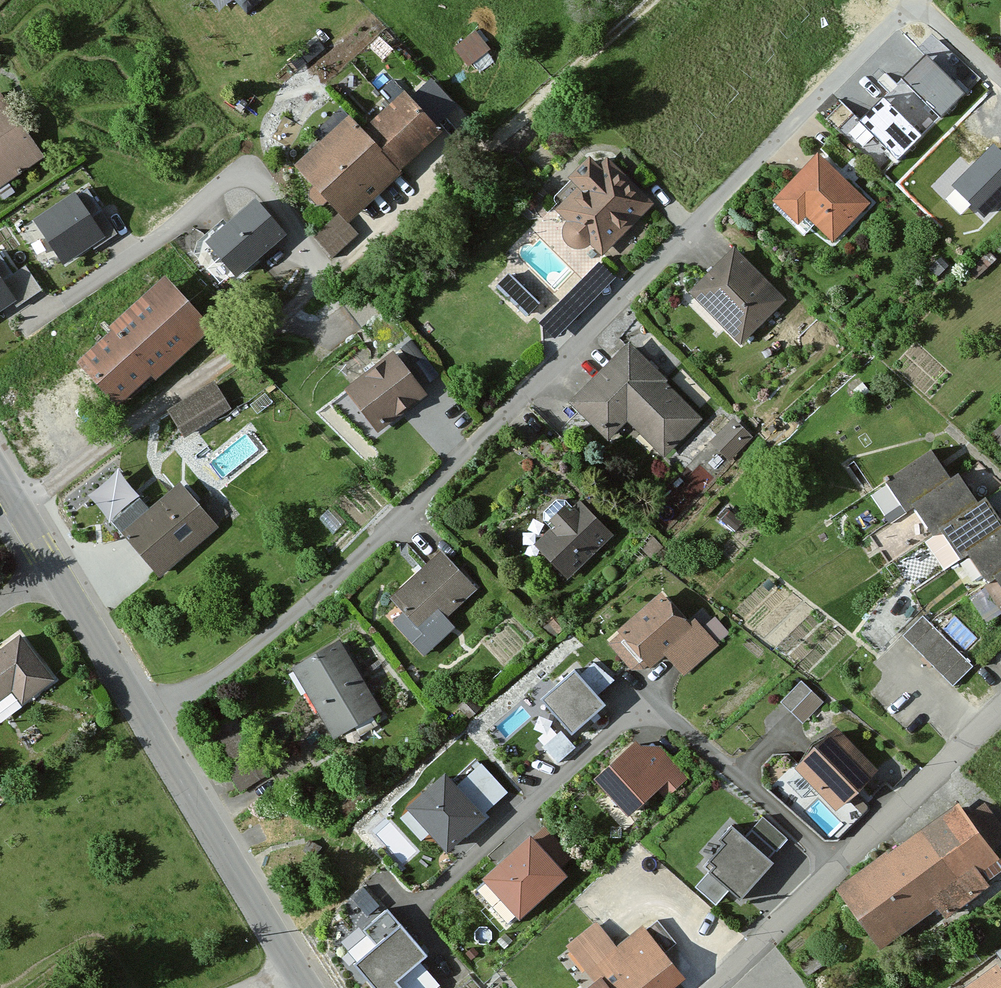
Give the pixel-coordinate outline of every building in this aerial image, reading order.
[(456,42),(476,66),(496,48),(476,25),(456,42)] [(928,45),(900,72),(943,115),(971,88),(928,45)] [(856,117),(900,159),(928,129),(884,88),(856,117)] [(349,120),(299,165),(349,220),(443,135),(402,89),(358,129),(349,120)] [(40,158),(0,99),(0,185),(40,158)] [(954,179),(986,213),(1000,200),(1000,143),(996,139),(954,179)] [(595,155),(540,213),(596,267),(652,209),(595,155)] [(817,157),(775,203),(825,249),(868,203),(817,157)] [(86,186),(35,217),(61,258),(103,232),(93,217),(102,211),(86,186)] [(252,188),(201,231),(233,269),(284,226),(252,188)] [(731,246),(684,292),(735,344),(782,299),(731,246)] [(12,296),(1,279),(10,274),(0,257),(0,304),(12,296)] [(81,364),(120,409),(213,328),(166,274),(110,323),(118,332),(81,364)] [(627,347),(568,405),(606,444),(624,426),(654,457),(695,418),(627,347)] [(392,352),(338,394),(374,439),(427,396),(392,352)] [(229,404),(213,376),(166,403),(182,431),(229,404)] [(710,433),(726,453),(752,432),(736,412),(710,433)] [(1000,437),(1000,420),(993,429),(1000,437)] [(927,444),(880,479),(904,510),(910,506),(951,476),(927,444)] [(951,476),(910,506),(931,535),(936,531),(978,500),(956,472),(951,476)] [(174,483),(119,535),(159,577),(214,525),(174,483)] [(564,490),(514,537),(559,584),(609,537),(564,490)] [(936,531),(957,558),(965,553),(1000,526),(1000,518),(984,496),(978,500),(936,531)] [(965,553),(985,580),(992,575),(1000,568),(1000,526),(965,553)] [(472,592),(437,553),(385,598),(400,619),(391,628),(419,661),(447,636),(438,623),(472,592)] [(992,575),(1000,588),(1000,568),(992,575)] [(655,598),(612,634),(642,669),(657,656),(676,678),(721,640),(702,618),(685,633),(655,598)] [(924,609),(904,629),(953,679),(973,660),(924,609)] [(558,616),(548,624),(558,635),(567,627),(558,616)] [(0,651),(0,701),(13,692),(24,707),(54,685),(19,637),(0,651)] [(338,646),(293,675),(332,737),(378,708),(338,646)] [(607,704),(574,672),(542,705),(575,737),(607,704)] [(801,683),(781,705),(803,726),(823,704),(801,683)] [(240,796),(272,775),(232,713),(200,734),(240,796)] [(837,727),(798,773),(839,808),(878,763),(837,727)] [(638,739),(593,784),(631,820),(658,793),(665,799),(681,781),(638,739)] [(481,766),(454,791),(481,820),(508,795),(481,766)] [(454,791),(445,781),(401,820),(421,843),(430,835),(449,856),(484,823),(481,820),(454,791)] [(955,807),(845,891),(888,948),(999,864),(955,807)] [(771,859),(733,830),(702,871),(741,900),(771,859)] [(530,837),(482,879),(517,919),(565,878),(530,837)] [(365,909),(379,900),(366,880),(352,889),(365,909)] [(347,942),(379,987),(432,987),(422,973),(444,957),(403,901),(347,942)] [(642,929),(620,950),(594,923),(566,949),(593,978),(582,987),(667,987),(683,973),(642,929)] [(973,987),(1000,987),(1000,972),(999,969),(973,987)]
